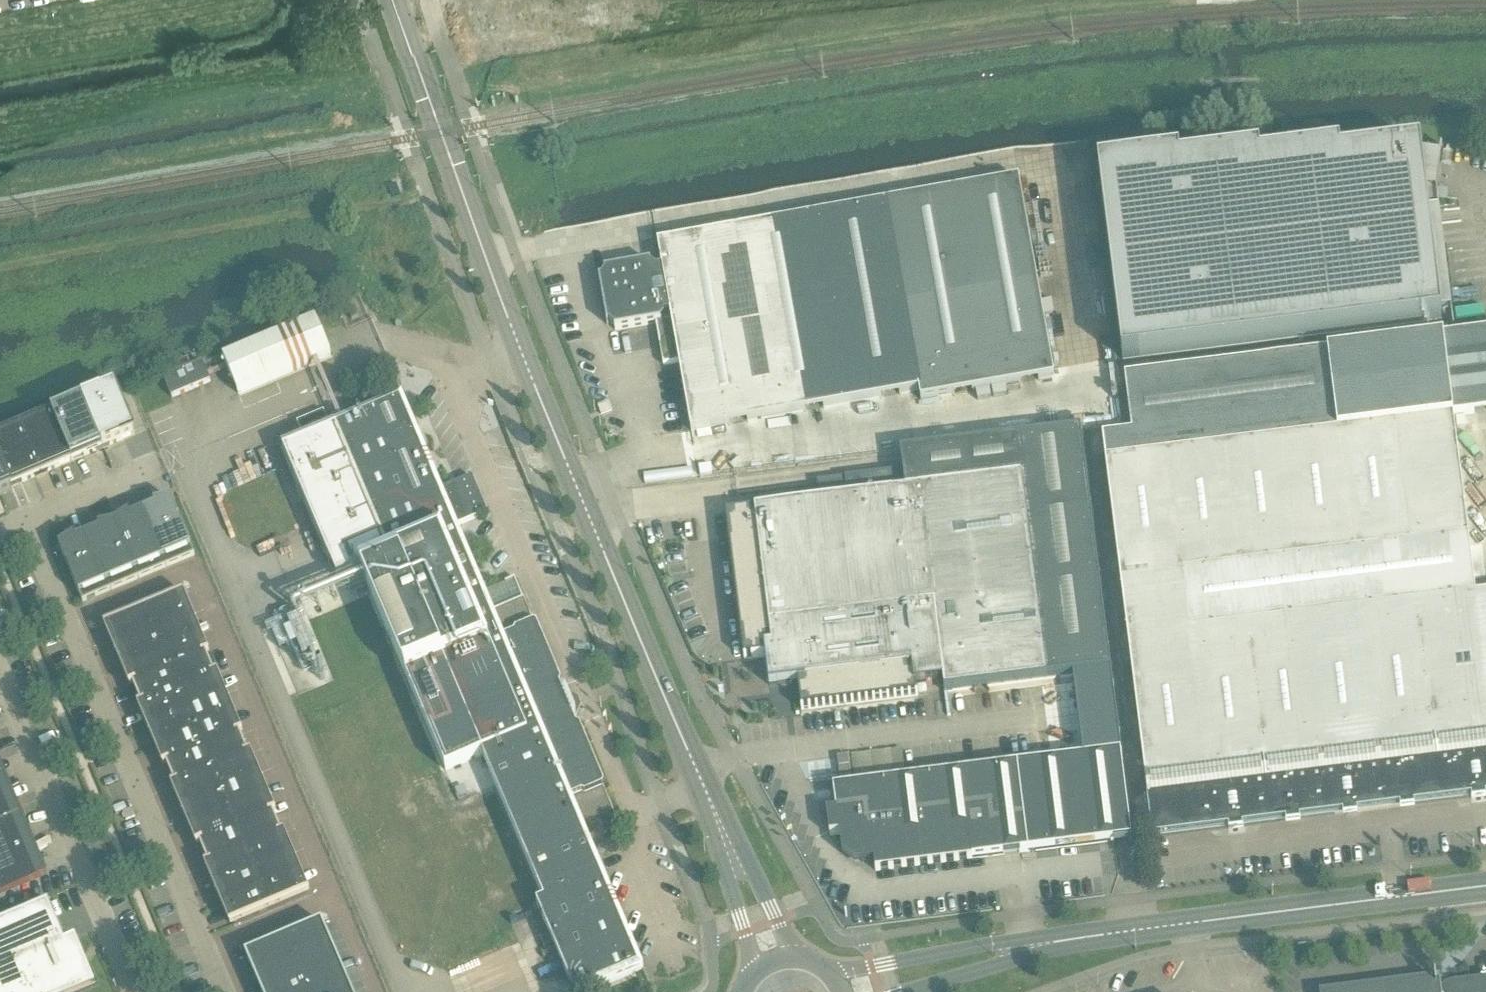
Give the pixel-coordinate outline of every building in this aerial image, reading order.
[(1179,160),(1098,170),(1122,361),(1442,321),(1440,310),(1450,308),(1450,311),(1452,310),(1439,207),(1438,207),(1438,208),(1428,209),(1425,188),(1437,189),(1441,154),(1421,151),(1420,149),(1341,159),(1340,153),(1261,163),(1260,156),(1180,166),(1179,160)] [(601,279),(599,280),(607,326),(609,325),(615,329),(615,331),(652,325),(656,324),(663,366),(679,363),(679,367),(691,432),(919,392),(921,401),(1054,378),(1035,270),(1022,198),(1019,180),(658,244),(658,245),(660,258),(662,268),(656,269),(651,266),(651,263),(605,272),(605,274),(601,279)] [(359,318),(355,308),(348,311),(352,321),(359,318)] [(223,359),(238,395),(331,356),(316,320),(223,359)] [(1105,436),(1107,461),(1123,600),(1148,798),(1147,798),(1152,839),(1228,829),(1228,830),(1229,833),(1243,832),(1243,828),(1285,822),(1286,826),(1300,824),(1300,820),(1343,815),(1343,819),(1357,817),(1357,813),(1400,808),(1400,812),(1414,810),(1414,806),(1471,799),(1472,803),(1485,801),(1485,797),(1485,594),(1475,595),(1453,417),(1485,413),(1485,332),(1127,377),(1134,433),(1105,436)] [(164,380),(172,399),(211,383),(203,364),(164,380)] [(115,390),(14,432),(0,438),(0,497),(12,491),(11,488),(135,436),(115,390)] [(441,491),(402,398),(282,448),(337,578),(360,567),(446,771),(483,756),(544,902),(537,905),(574,991),(591,991),(643,970),(589,841),(620,828),(575,721),(577,720),(581,709),(577,698),(566,694),(563,695),(524,601),(493,614),(457,527),(441,491)] [(323,412),(297,423),(301,433),(327,422),(323,412)] [(847,499),(726,515),(744,660),(765,657),(769,686),(783,685),(783,686),(784,687),(785,688),(786,688),(787,688),(788,688),(789,688),(790,687),(791,686),(791,685),(791,684),(791,683),(798,683),(801,711),(918,696),(917,686),(943,683),(944,693),(1073,677),(1083,757),(833,788),(836,811),(827,812),(830,836),(839,835),(841,847),(845,846),(846,852),(856,860),(862,859),(862,863),(874,862),(875,872),(1132,840),(1121,753),(1081,431),(901,454),(903,472),(845,480),(847,499)] [(472,478),(441,491),(457,527),(487,514),(472,478)] [(155,508),(143,513),(166,568),(195,556),(183,527),(182,527),(179,520),(180,520),(171,501),(154,504),(155,508)] [(129,515),(115,524),(139,580),(166,568),(143,513),(131,518),(129,515)] [(100,531),(88,536),(111,592),(139,580),(115,524),(99,528),(100,531)] [(111,592),(88,536),(76,541),(74,538),(63,545),(59,548),(67,567),(68,567),(71,574),(70,574),(83,604),(111,592)] [(184,594),(146,609),(155,630),(193,614),(184,594)] [(146,609),(104,627),(113,648),(155,630),(146,609)] [(193,614),(155,630),(163,650),(201,634),(193,614)] [(155,630),(113,648),(121,668),(163,650),(155,630)] [(201,634),(163,650),(172,670),(206,656),(209,654),(201,634)] [(163,650),(121,668),(129,688),(133,687),(172,670),(163,650)] [(172,670),(180,690),(214,675),(206,656),(172,670)] [(133,687),(141,706),(180,690),(172,670),(133,687)] [(214,675),(180,690),(189,710),(226,694),(218,674),(214,675)] [(141,706),(138,708),(146,728),(189,710),(180,690),(141,706)] [(226,694),(189,710),(197,730),(234,714),(226,694)] [(189,710),(146,728),(154,748),(197,730),(189,710)] [(234,714),(197,730),(205,750),(240,735),(243,734),(234,714)] [(197,730),(154,748),(163,768),(166,766),(205,750),(197,730)] [(205,750),(214,769),(248,755),(240,735),(205,750)] [(166,766),(174,786),(214,769),(205,750),(166,766)] [(248,755),(214,769),(222,789),(260,774),(251,754),(248,755)] [(838,758),(840,779),(851,778),(848,757),(838,758)] [(174,786),(171,787),(180,807),(222,789),(214,769),(174,786)] [(260,774),(222,789),(231,809),(268,793),(260,774)] [(6,804),(12,801),(4,782),(0,784),(0,806),(6,804)] [(222,789),(180,807),(188,827),(231,809),(222,789)] [(268,793),(231,809),(239,829),(273,815),(276,813),(268,793)] [(32,865),(38,863),(36,857),(31,846),(27,838),(23,828),(12,801),(6,804),(0,806),(0,879),(32,865)] [(231,809),(188,827),(196,847),(200,846),(239,829),(231,809)] [(239,829),(247,849),(281,835),(273,815),(239,829)] [(200,846),(208,866),(247,849),(239,829),(200,846)] [(281,835),(247,849),(256,869),(293,853),(285,833),(281,835)] [(208,866),(205,867),(213,887),(256,869),(247,849),(208,866)] [(293,853),(256,869),(264,889),(301,873),(293,853)] [(0,902),(46,882),(38,863),(32,865),(0,879),(0,902)] [(256,869),(213,887),(221,907),(264,889),(256,869)] [(301,873),(264,889),(273,910),(310,894),(301,873)] [(264,889),(221,907),(230,928),(273,910),(264,889)] [(49,904),(0,924),(0,991),(85,991),(96,988),(76,939),(66,944),(49,904)] [(322,923),(284,940),(293,961),(332,945),(322,923)] [(284,940),(246,956),(255,978),(293,961),(284,940)] [(332,945),(293,961),(302,981),(340,965),(332,945)] [(255,978),(261,991),(276,991),(302,981),(293,961),(255,978)] [(302,981),(306,991),(332,991),(349,985),(340,965),(302,981)] [(1454,983),(1451,984),(1448,985),(1435,974),(1433,975),(1426,984),(1366,991),(1485,991),(1485,979),(1454,983)] [(276,991),(306,991),(302,981),(276,991)]
